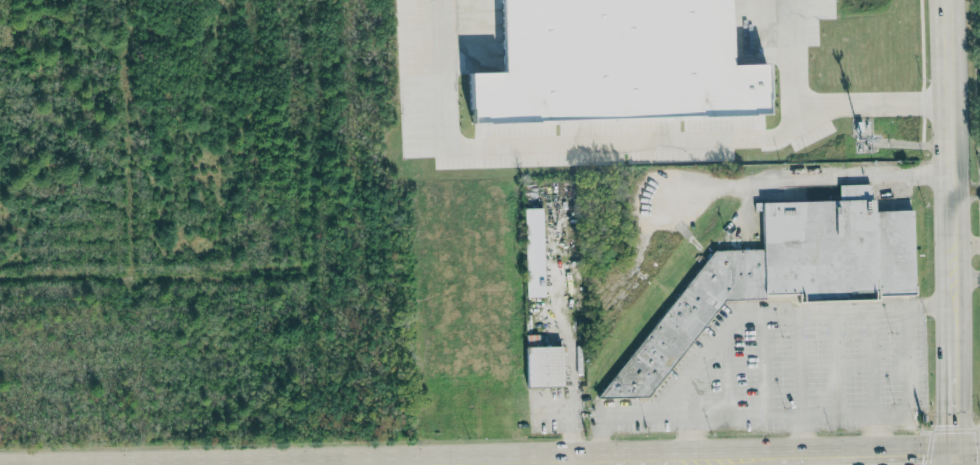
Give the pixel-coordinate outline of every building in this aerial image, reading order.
[(535,31),(509,0),(490,0),(488,72),(453,71),(452,117),(534,120),(536,125),(541,132),(555,132),(560,131),(603,133),(658,116),(658,101),(667,112),(764,115),(766,64),(718,62),(719,46),(667,44),(667,52),(650,51),(628,69),(618,69),(611,61),(607,60),(607,61),(534,59),(535,31)] [(711,251),(758,250),(757,202),(907,198),(909,293),(720,298),(643,397),(592,398),(711,251)] [(522,297),(540,296),(538,208),(520,208),(522,297)] [(520,387),(559,386),(558,346),(519,347),(520,387)]
